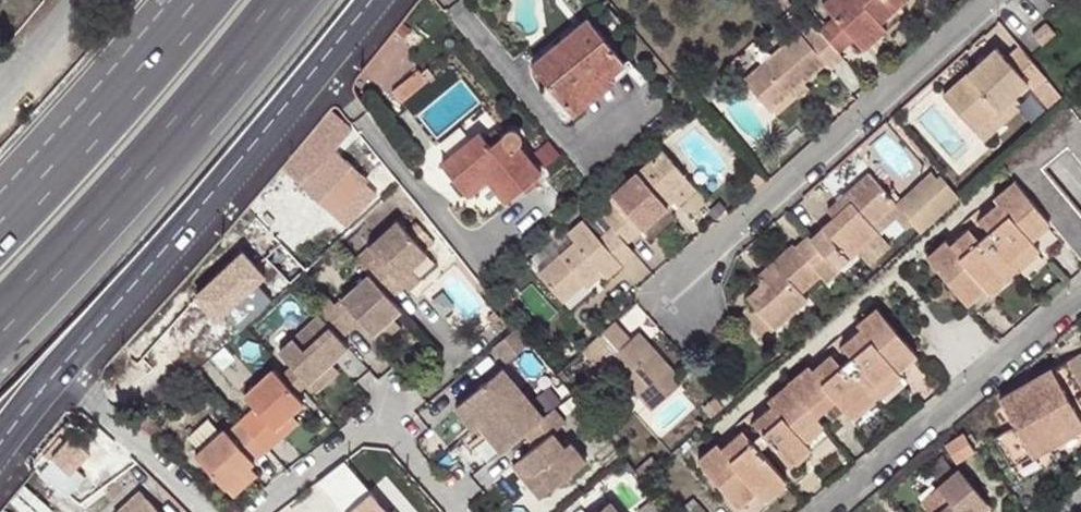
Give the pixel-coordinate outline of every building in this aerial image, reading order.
[(838,51),(853,39),(877,19),(879,22),(904,0),(825,0),(822,3),(834,17),(819,29),(838,51)] [(532,64),(548,84),(563,103),(604,70),(608,75),(625,62),(588,17),(532,64)] [(815,25),(808,17),(794,28),(798,32),(802,37),(815,25)] [(877,19),(853,39),(863,50),(886,30),(879,22),(877,19)] [(1054,33),(1045,22),(1031,34),(1040,44),(1054,33)] [(830,70),(844,58),(838,51),(819,29),(815,25),(802,37),(798,32),(744,79),(770,110),(791,91),(803,81),(824,63),(830,70)] [(1043,75),(1018,45),(1004,58),(996,47),(943,95),(974,130),(1013,95),(1027,83),(1030,87),(1043,75)] [(563,103),(548,84),(540,90),(565,123),(615,83),(608,75),(604,70),(563,103)] [(810,89),(803,81),(791,91),(798,99),(810,89)] [(1013,95),(974,130),(984,141),(1023,105),(1013,95)] [(1066,103),(999,162),(1013,179),(1043,213),(1049,221),(1080,258),(1080,217),(1041,168),(1067,146),(1080,162),(1080,120),(1066,103)] [(493,128),(482,137),(491,147),(502,139),(493,128)] [(469,193),(487,180),(497,172),(515,194),(541,173),(518,145),(521,140),(521,136),(518,132),(513,129),(509,130),(504,134),(502,139),(491,147),(482,137),(479,133),(443,162),(469,193)] [(335,214),(338,211),(364,181),(367,178),(335,149),(303,186),(335,214)] [(310,161),(296,150),(281,168),(296,181),(298,182),(305,174),(301,171),(310,161)] [(616,206),(603,216),(612,227),(626,243),(667,207),(662,201),(687,179),(662,151),(609,197),(616,206)] [(296,181),(281,168),(275,175),(265,187),(280,200),(296,181)] [(833,217),(809,237),(837,269),(879,233),(871,223),(895,202),(868,171),(845,192),(852,201),(833,217)] [(497,172),(487,180),(505,202),(515,194),(497,172)] [(895,202),(901,208),(934,179),(930,174),(895,202)] [(901,208),(913,222),(952,188),(940,174),(934,179),(901,208)] [(662,201),(667,207),(692,185),(687,179),(662,201)] [(1043,213),(1013,179),(993,196),(997,201),(1003,207),(996,213),(991,205),(978,217),(987,229),(978,238),(967,225),(954,237),(960,245),(954,250),(948,243),(946,239),(926,256),(966,303),(985,287),(981,283),(1007,262),(1032,241),(1030,238),(1023,230),(1043,213)] [(364,181),(338,211),(348,220),(374,191),(364,181)] [(280,200),(265,187),(254,200),(264,209),(270,213),(280,200)] [(826,209),(833,217),(852,201),(845,192),(826,209)] [(254,200),(246,209),(256,218),(264,209),(254,200)] [(1003,207),(997,201),(991,205),(996,213),(1003,207)] [(871,223),(879,233),(889,243),(913,222),(901,208),(895,202),(871,223)] [(1030,238),(1049,221),(1043,213),(1023,230),(1030,238)] [(606,278),(635,253),(626,243),(612,227),(598,239),(583,220),(567,234),(575,242),(540,272),(564,301),(584,284),(600,271),(603,275),(606,278)] [(379,257),(365,269),(370,273),(391,297),(405,285),(400,279),(412,269),(428,253),(418,242),(413,237),(408,232),(398,221),(369,246),(379,257)] [(413,237),(418,242),(427,233),(418,223),(408,232),(413,237)] [(809,237),(807,234),(794,246),(792,243),(762,270),(769,277),(760,285),(746,296),(751,302),(774,329),(807,299),(801,292),(819,276),(826,283),(839,271),(837,269),(809,237)] [(960,245),(954,237),(948,243),(954,250),(960,245)] [(1038,248),(1032,241),(1007,262),(1013,270),(1038,248)] [(208,296),(237,322),(282,269),(253,244),(208,296)] [(1013,270),(1007,262),(981,283),(985,287),(988,292),(1013,270)] [(421,278),(412,269),(400,279),(405,285),(409,289),(421,278)] [(769,277),(762,270),(754,277),(760,285),(769,277)] [(588,288),(603,275),(600,271),(584,284),(588,288)] [(391,297),(370,273),(342,298),(346,302),(361,319),(374,333),(393,316),(402,308),(391,297)] [(329,296),(316,309),(321,314),(342,337),(355,324),(340,307),(329,296)] [(346,302),(340,307),(355,324),(361,319),(346,302)] [(763,338),(774,329),(751,302),(740,312),(763,338)] [(726,453),(721,446),(718,442),(698,460),(738,507),(756,491),(779,471),(759,447),(769,439),(790,463),(810,447),(805,440),(798,432),(816,416),(835,400),(843,409),(868,387),(894,365),(897,370),(916,354),(877,306),(857,324),(860,327),(866,335),(860,340),(853,332),(840,344),(850,356),(841,363),(831,352),(817,363),(824,371),(818,376),(812,368),(809,365),(768,399),(772,403),(778,410),(771,415),(765,408),(752,420),(762,432),(753,440),(743,428),(728,440),(733,447),(726,453)] [(321,314),(301,332),(323,355),(329,362),(331,361),(349,345),(342,337),(321,314)] [(400,324),(393,316),(374,333),(381,341),(400,324)] [(517,326),(511,318),(504,324),(510,331),(517,326)] [(632,336),(618,321),(613,325),(627,341),(632,336)] [(613,325),(585,350),(594,361),(587,367),(592,373),(598,369),(608,359),(632,385),(653,409),(683,381),(638,331),(632,336),(627,341),(613,325)] [(522,331),(517,326),(510,331),(493,346),(505,360),(529,340),(522,331)] [(860,327),(853,332),(860,340),(866,335),(860,327)] [(323,355),(301,332),(281,350),(295,366),(309,381),(329,362),(323,355)] [(1001,397),(1016,424),(995,436),(1011,465),(1080,426),(1080,416),(1073,401),(1080,396),(1080,352),(1001,397)] [(625,391),(632,385),(608,359),(598,369),(603,374),(607,371),(625,391)] [(329,362),(337,371),(338,369),(331,361),(329,362)] [(317,390),(337,371),(329,362),(309,381),(317,390)] [(817,363),(812,368),(818,376),(824,371),(817,363)] [(868,387),(876,396),(901,374),(897,370),(894,365),(868,387)] [(297,382),(302,387),(309,381),(295,366),(288,372),(297,382)] [(494,396),(514,380),(503,367),(484,383),(494,396)] [(251,429),(269,449),(284,436),(276,426),(291,413),(304,402),(296,393),(282,377),(274,370),(246,395),(257,407),(242,420),(251,429)] [(296,393),(302,387),(297,382),(288,372),(282,377),(296,393)] [(538,420),(543,416),(514,380),(494,396),(484,383),(457,405),(479,434),(484,429),(501,450),(525,431),(531,426),(538,420)] [(868,387),(843,409),(850,417),(876,396),(868,387)] [(772,403),(765,408),(771,415),(778,410),(772,403)] [(566,422),(554,407),(543,416),(538,420),(531,426),(542,440),(536,445),(519,458),(532,474),(538,470),(552,487),(586,460),(570,440),(565,444),(553,432),(566,422)] [(276,426),(284,436),(299,422),(291,413),(276,426)] [(798,432),(805,440),(823,425),(816,416),(798,432)] [(145,418),(136,426),(150,441),(159,433),(145,418)] [(250,466),(269,449),(251,429),(242,420),(230,431),(226,428),(196,455),(226,487),(250,466)] [(542,440),(531,426),(525,431),(536,445),(542,440)] [(977,449),(967,432),(944,450),(957,466),(977,449)] [(40,455),(36,460),(44,466),(48,461),(66,477),(88,452),(71,435),(65,442),(60,439),(44,458),(40,455)] [(728,440),(721,446),(726,453),(733,447),(728,440)] [(250,466),(226,487),(233,495),(257,474),(250,466)] [(990,505),(966,475),(957,466),(937,482),(950,502),(956,511),(982,511),(990,505)] [(540,497),(552,487),(538,470),(532,474),(525,480),(540,497)] [(779,471),(756,491),(764,500),(786,480),(779,471)] [(141,494),(119,511),(157,511),(141,494)] [(609,500),(594,511),(619,511),(609,500)] [(950,502),(939,511),(956,511),(950,502)]
